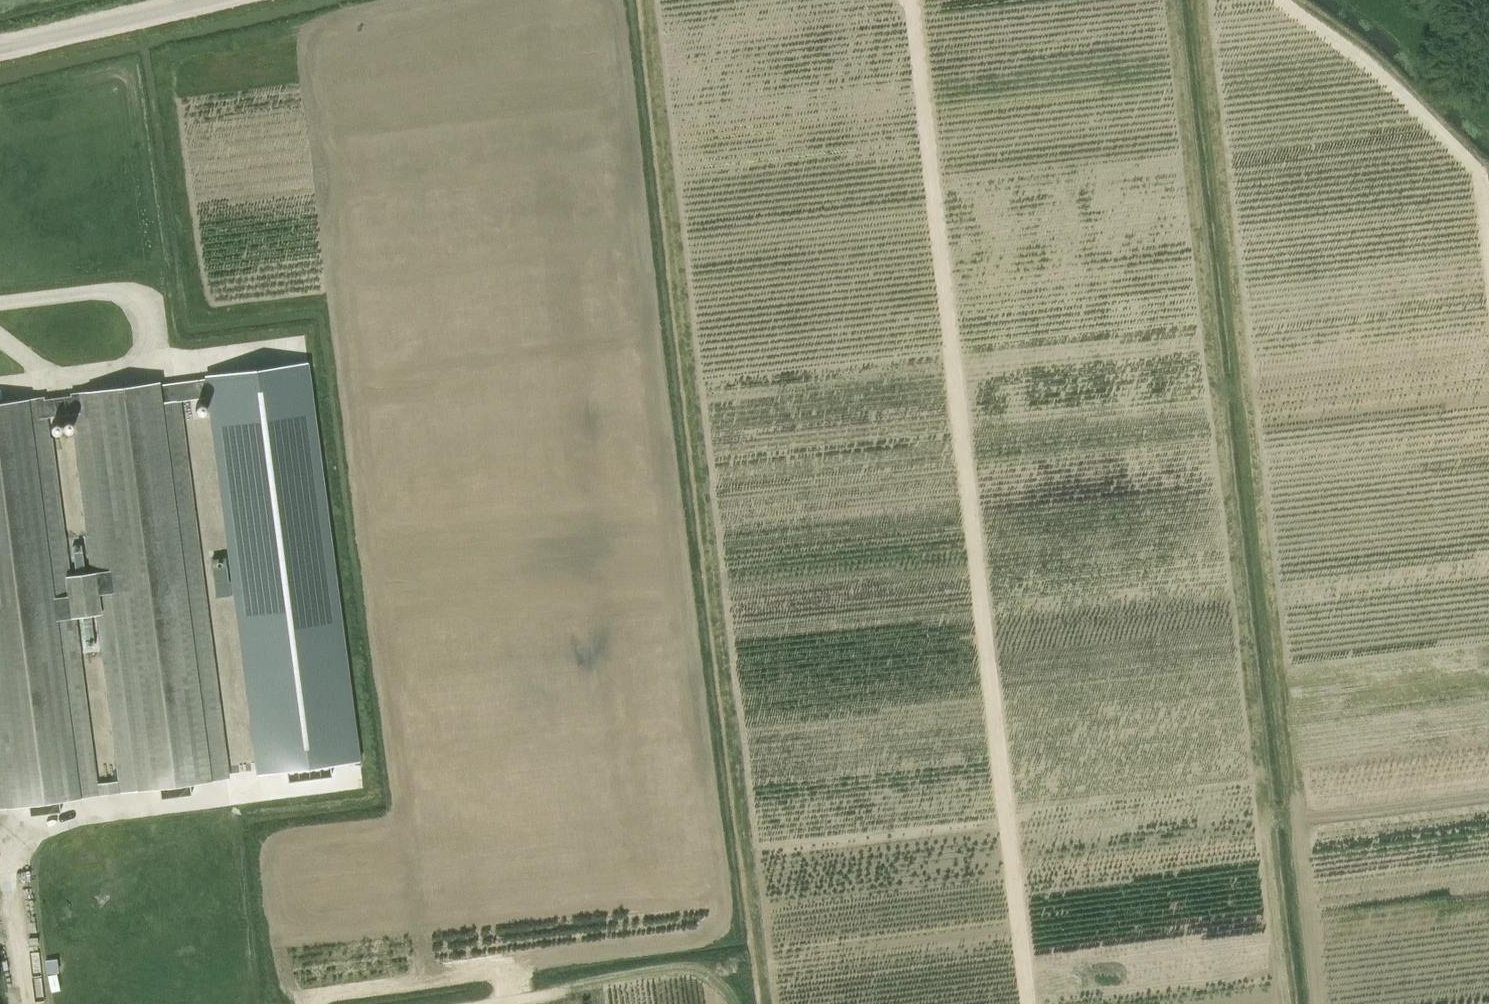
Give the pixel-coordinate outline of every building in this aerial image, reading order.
[(44,401),(44,399),(0,404),(0,808),(28,804),(30,816),(61,812),(59,800),(159,787),(161,799),(192,795),(190,783),(226,778),(220,728),(178,402),(207,399),(256,774),(286,770),(288,783),(332,777),(330,765),(360,761),(307,364),(205,377),(205,380),(175,383),(158,386),(158,384),(72,395),(72,397),(69,397),(44,401)]
